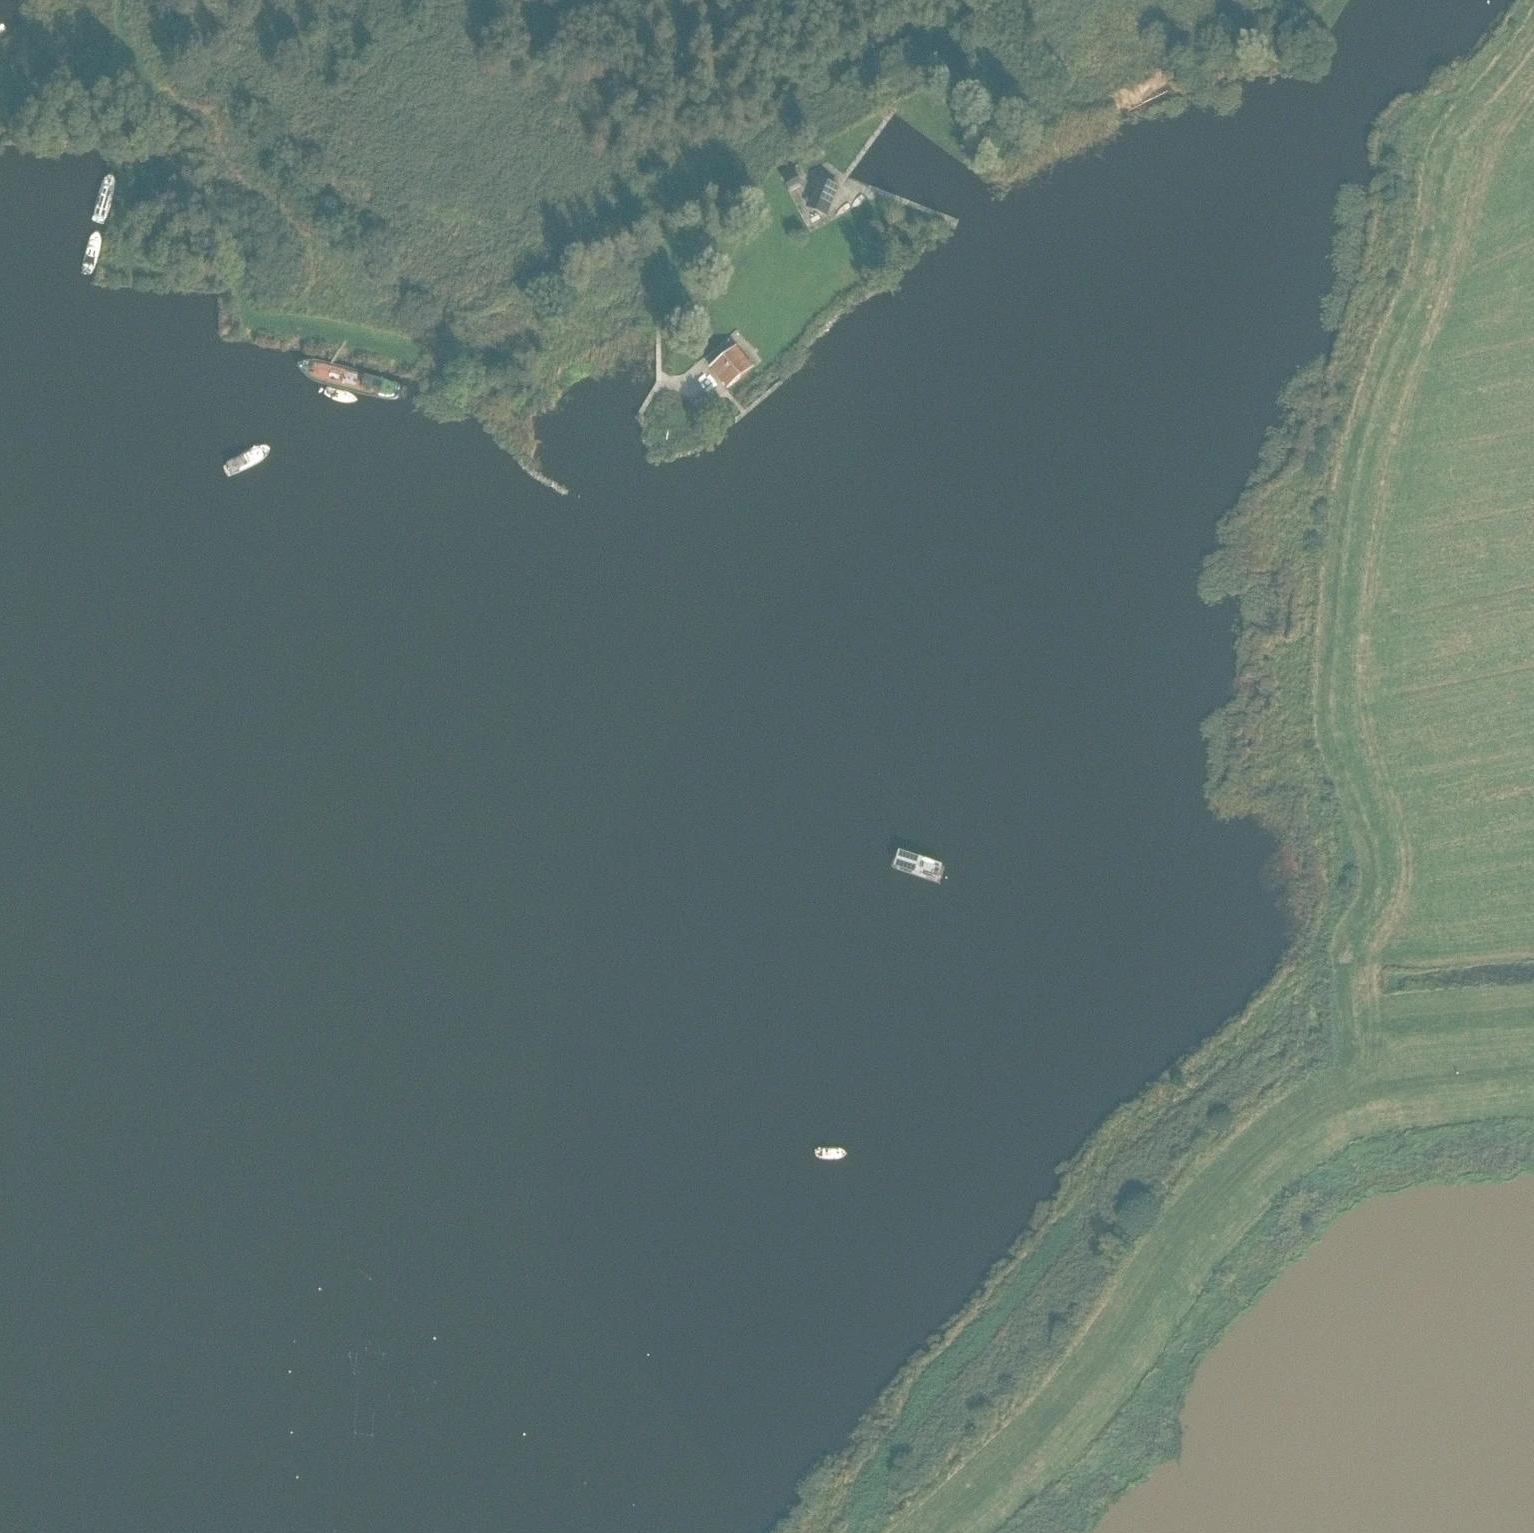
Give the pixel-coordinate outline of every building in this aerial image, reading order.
[(794,176),(781,183),(786,192),(799,185),(794,176)] [(816,181),(808,201),(829,209),(837,189),(816,181)] [(725,390),(752,369),(734,347),(708,369),(725,390)]
